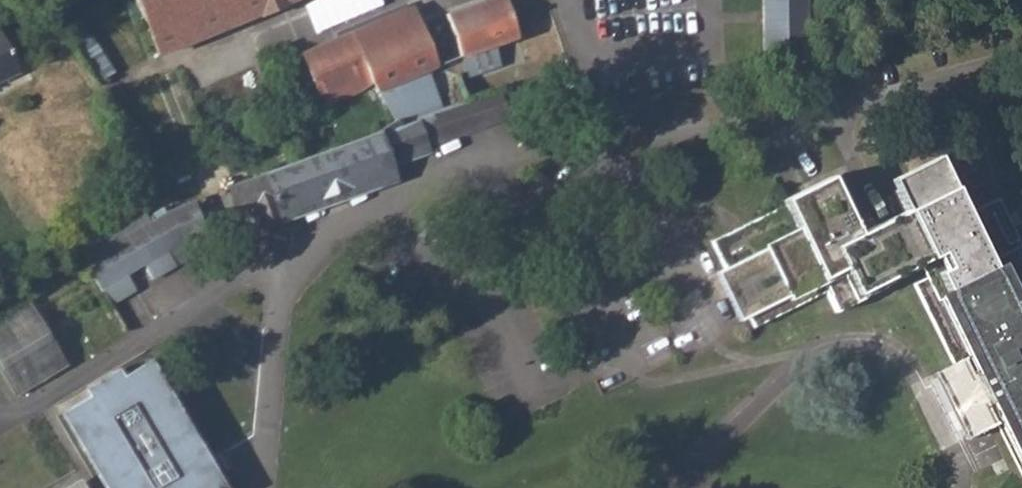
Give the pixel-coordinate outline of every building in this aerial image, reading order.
[(118,9),(127,6),(150,59),(285,5),(297,0),(113,0),(118,9)] [(461,57),(469,76),(501,66),(494,46),(517,38),(505,0),(486,0),(446,14),(461,57)] [(807,0),(763,0),(763,56),(808,55),(807,0)] [(412,6),(302,53),(324,107),(357,93),(372,83),(395,120),(412,116),(398,85),(424,73),(435,68),(436,63),(412,6)] [(78,20),(61,31),(95,84),(112,73),(78,20)] [(2,80),(19,72),(0,32),(0,76),(2,80)] [(424,73),(398,85),(412,116),(439,109),(424,73)] [(385,166),(423,153),(421,145),(518,110),(515,100),(506,101),(502,92),(439,109),(412,116),(395,120),(354,142),(214,194),(223,215),(249,208),(254,227),(284,217),(281,207),(386,169),(385,166)] [(719,267),(742,316),(747,327),(820,291),(831,313),(881,288),(878,282),(933,255),(940,270),(909,284),(948,365),(929,374),(961,439),(992,424),(1021,487),(1021,284),(1005,292),(989,257),(984,259),(979,248),(1008,234),(991,198),(959,213),(937,166),(889,190),(899,211),(859,231),(834,178),(827,181),(779,205),(706,240),(719,267)] [(776,198),(779,205),(827,181),(824,175),(776,198)] [(82,263),(106,302),(131,289),(124,274),(141,265),(148,279),(205,249),(187,206),(159,218),(126,236),(117,217),(71,244),(82,263)] [(733,320),(742,316),(719,267),(710,271),(733,320)] [(73,360),(33,291),(0,310),(0,402),(73,360)] [(142,363),(200,461),(189,467),(200,486),(197,487),(223,487),(148,360),(142,363)] [(200,486),(189,467),(200,461),(142,363),(116,379),(111,371),(85,386),(90,395),(63,410),(109,487),(197,487),(200,486)] [(57,413),(101,487),(109,487),(63,410),(57,413)] [(83,485),(79,480),(65,487),(78,487),(83,485)]
